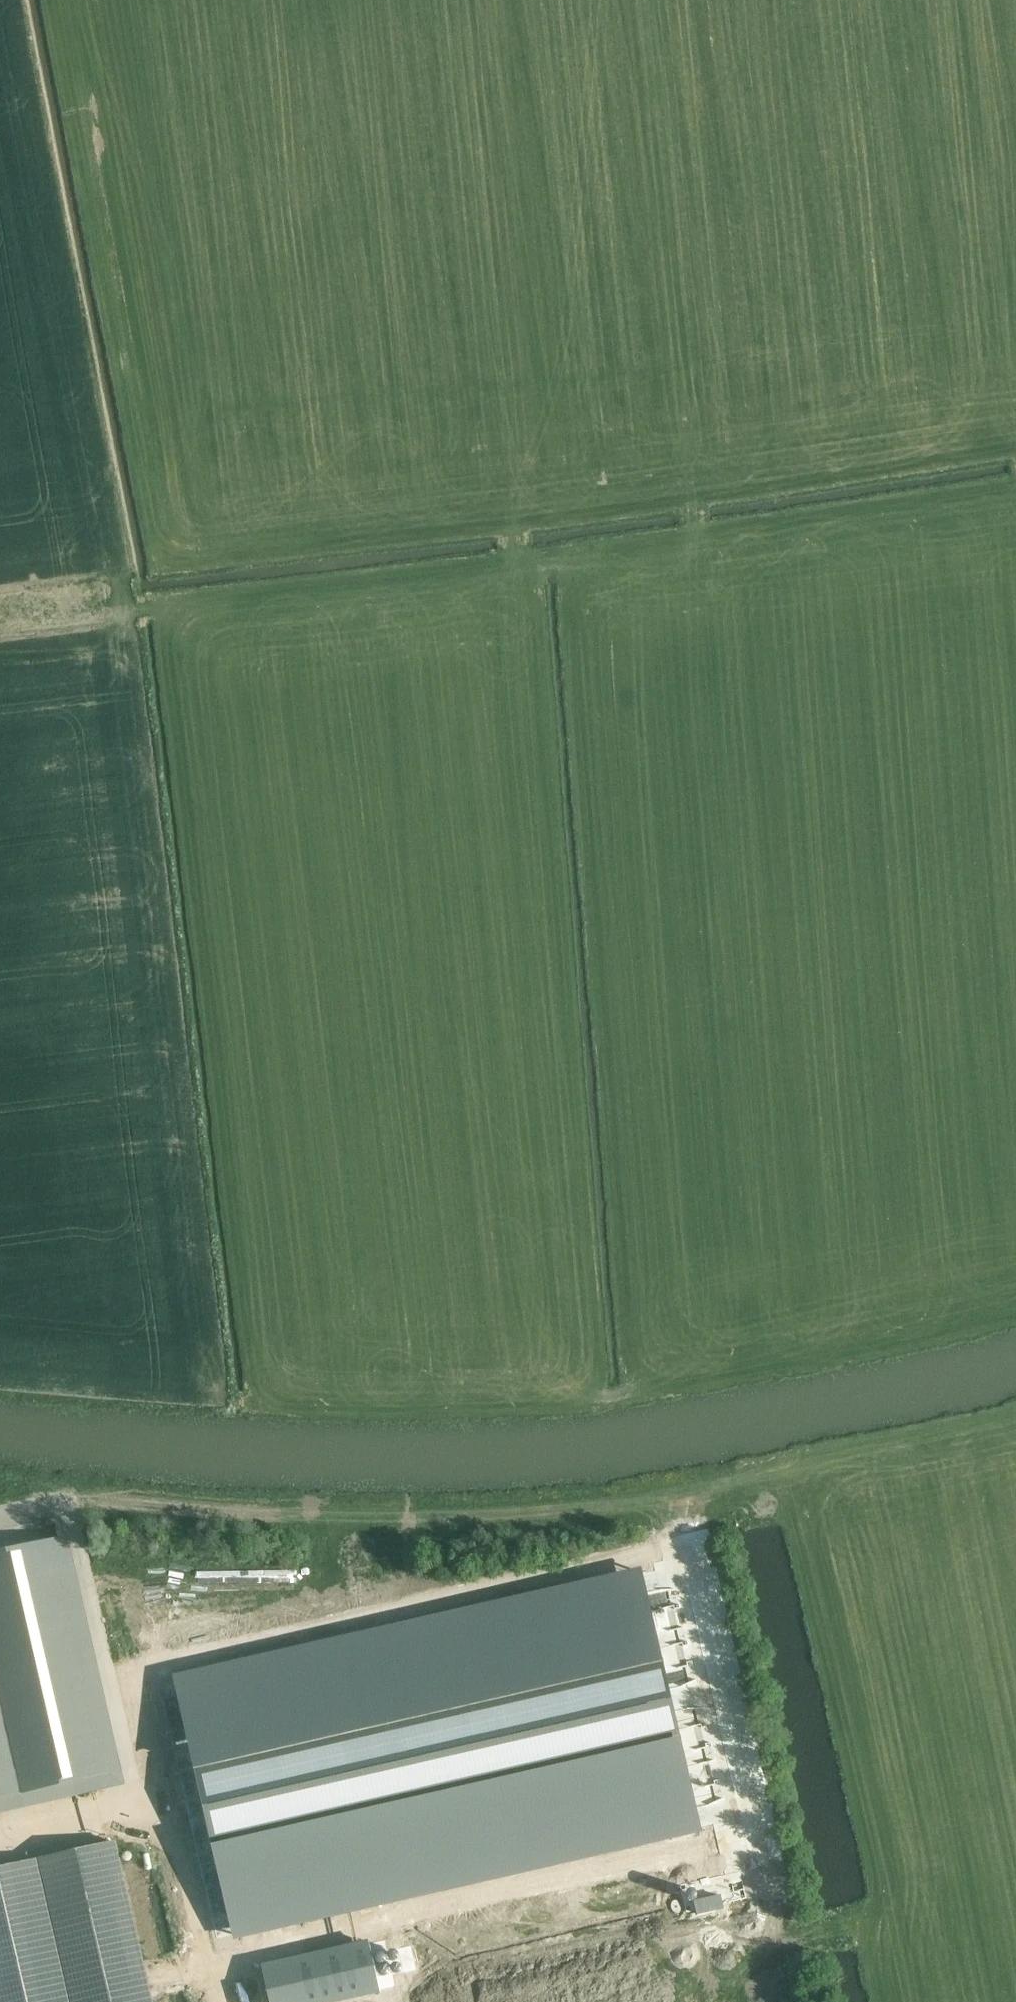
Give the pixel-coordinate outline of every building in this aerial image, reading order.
[(0,1552),(0,1805),(117,1778),(62,1538),(0,1552)] [(635,1577),(177,1681),(235,1932),(693,1828),(635,1577)] [(116,1842),(0,1869),(0,2001),(152,2001),(116,1842)] [(430,2001),(726,2001),(711,1938),(430,2001)] [(274,1966),(281,2001),(316,2001),(374,1990),(365,1946),(274,1966)]
